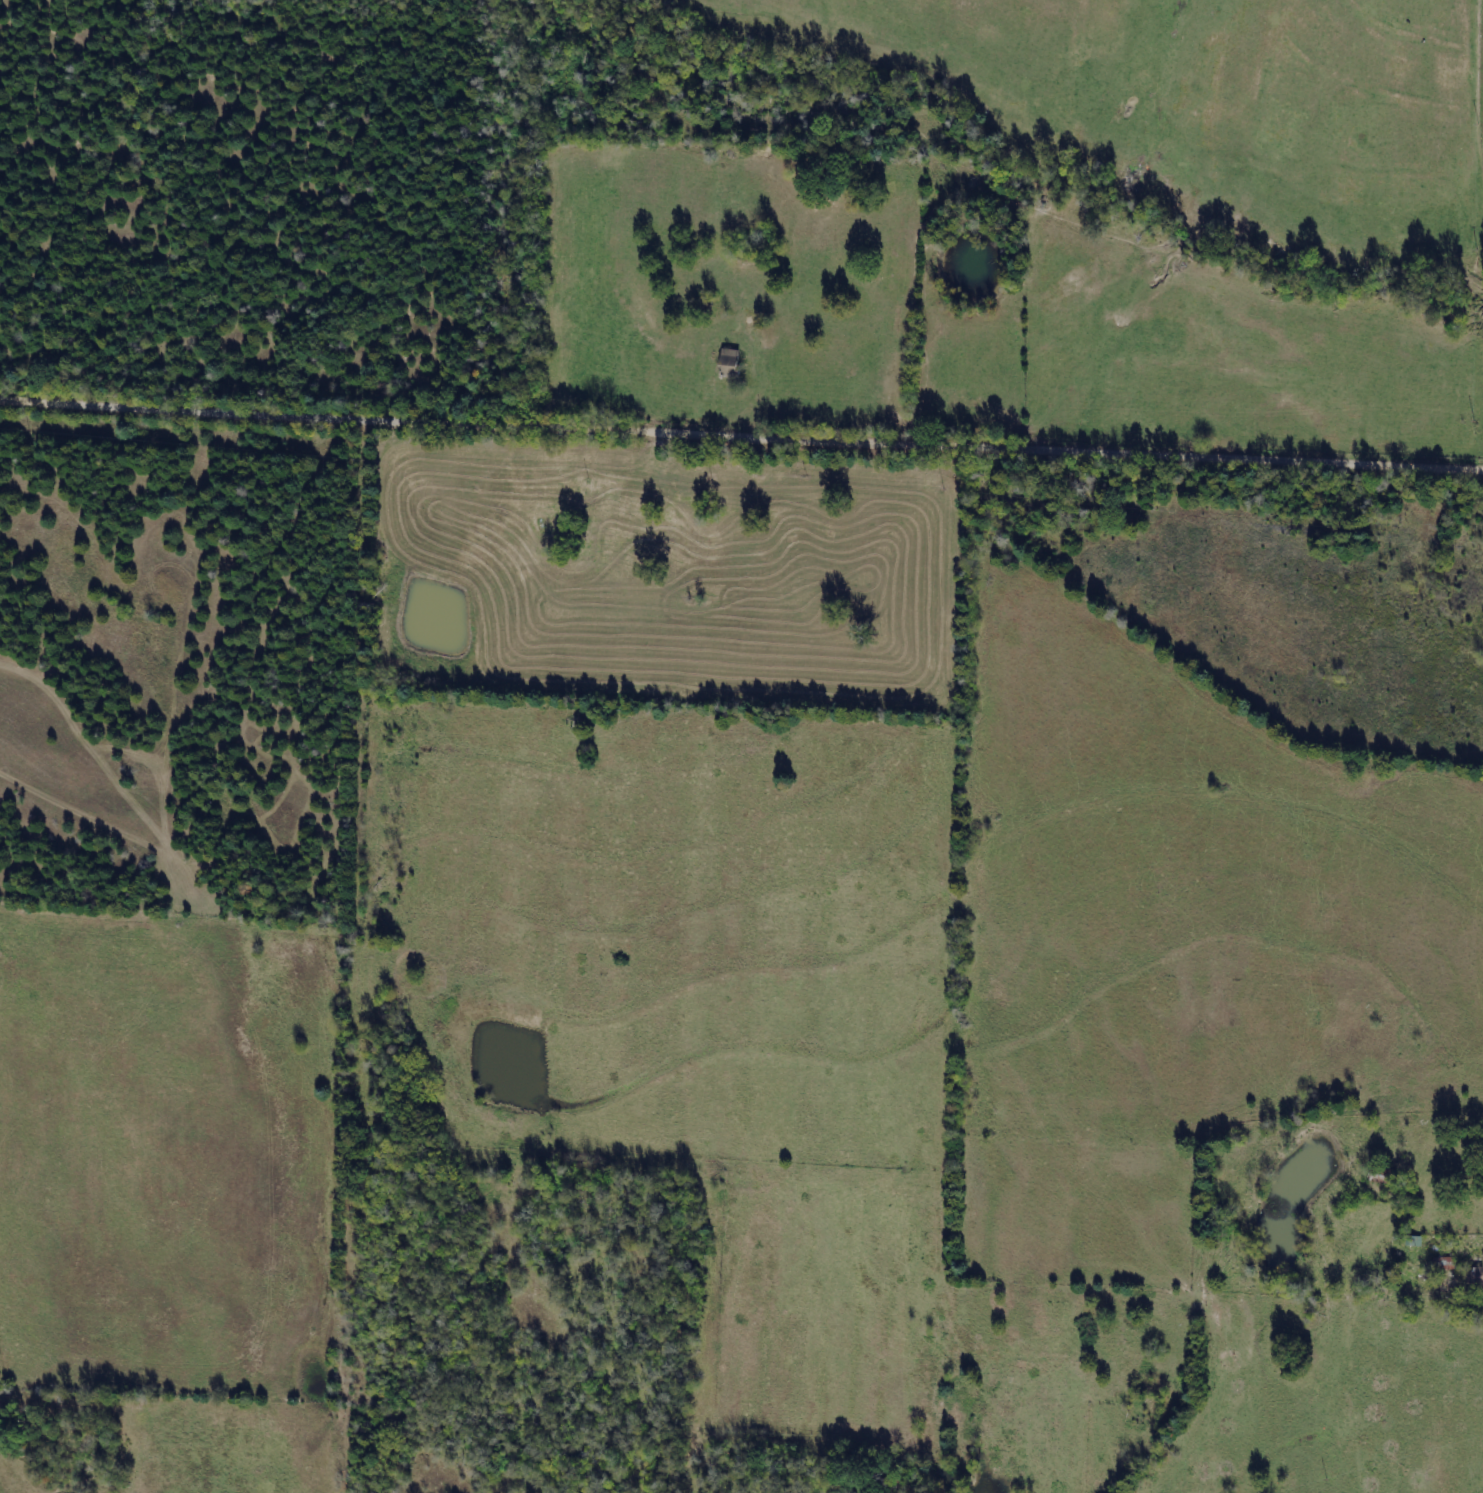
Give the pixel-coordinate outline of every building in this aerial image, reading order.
[(742,349),(725,348),(725,376),(742,377),(742,349)]
